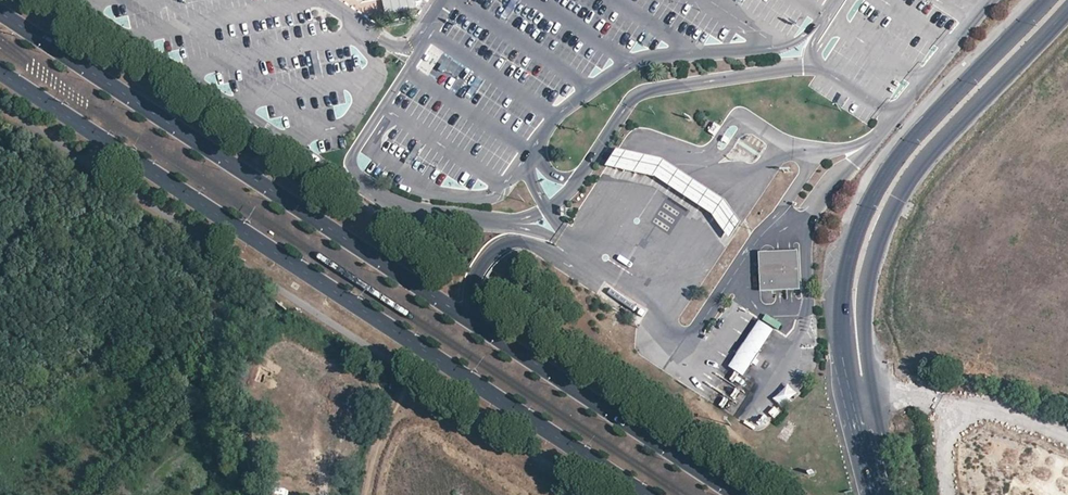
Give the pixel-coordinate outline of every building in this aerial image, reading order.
[(716,215),(732,239),(743,223),(730,202),(705,184),(662,157),(646,153),(621,148),(609,167),(635,172),(656,176),(694,200),(704,207),(716,215)] [(798,253),(761,253),(763,291),(798,289),(798,253)] [(773,331),(759,320),(738,355),(722,377),(735,387),(752,362),(773,331)] [(729,411),(737,399),(725,391),(717,402),(729,411)]
